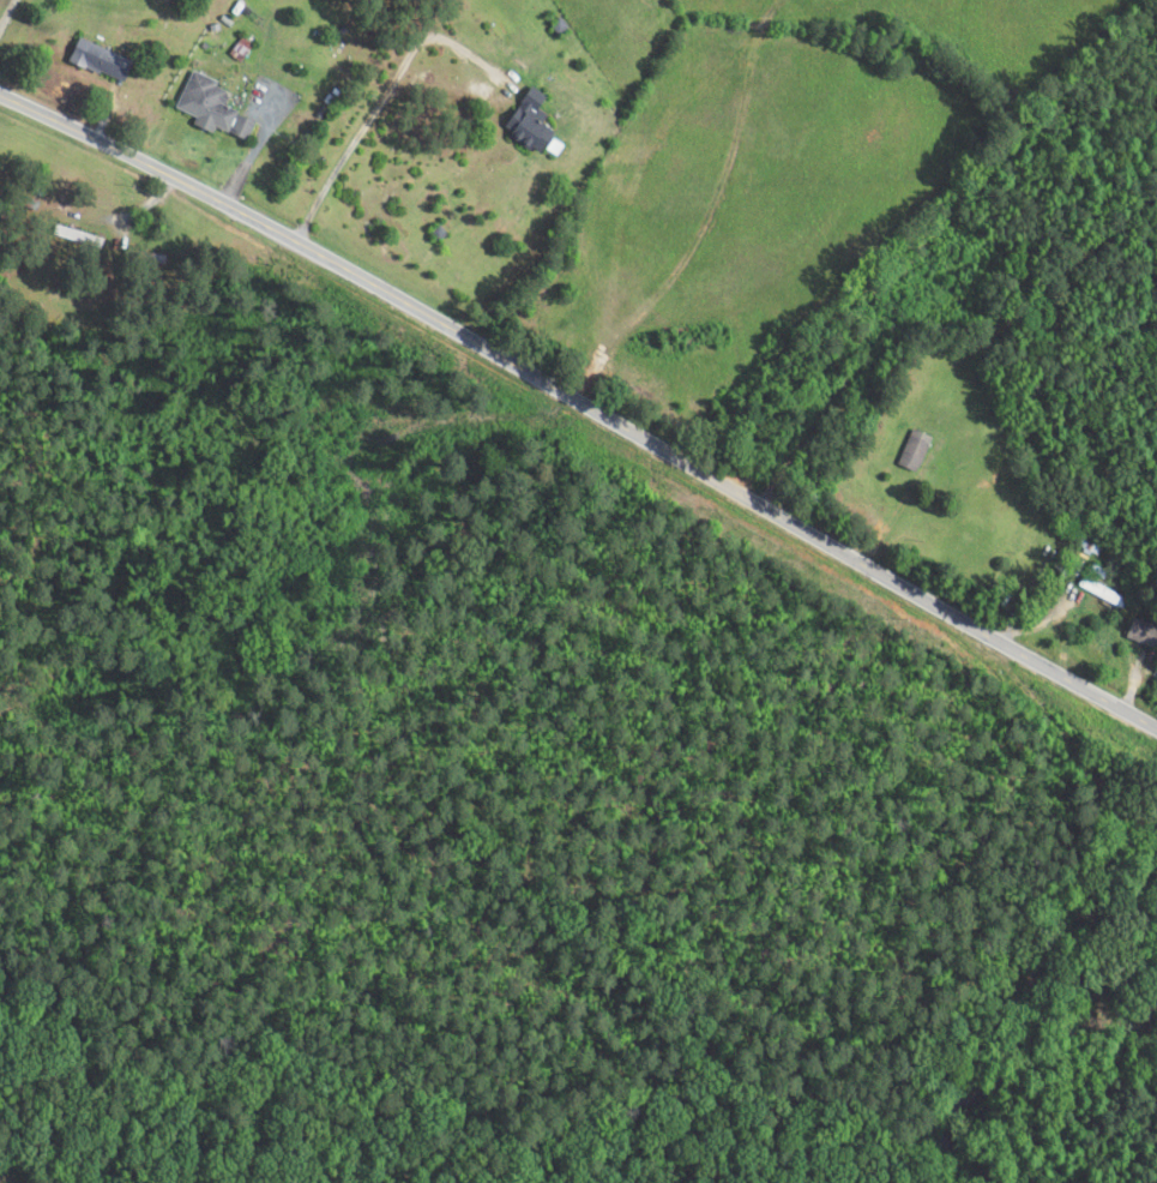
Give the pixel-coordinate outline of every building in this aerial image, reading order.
[(136,61),(82,37),(72,60),(126,83),(136,61)] [(223,109),(231,87),(192,72),(178,109),(199,117),(196,126),(215,133),(217,128),(249,140),(256,121),(223,109)] [(543,94),(527,85),(501,132),(539,153),(551,130),(539,124),(544,114),(535,109),(543,94)] [(107,240),(59,225),(56,234),(104,250),(107,240)] [(895,462),(913,472),(933,439),(915,428),(895,462)] [(1156,648),(1156,626),(1133,617),(1125,637),(1156,648)]
